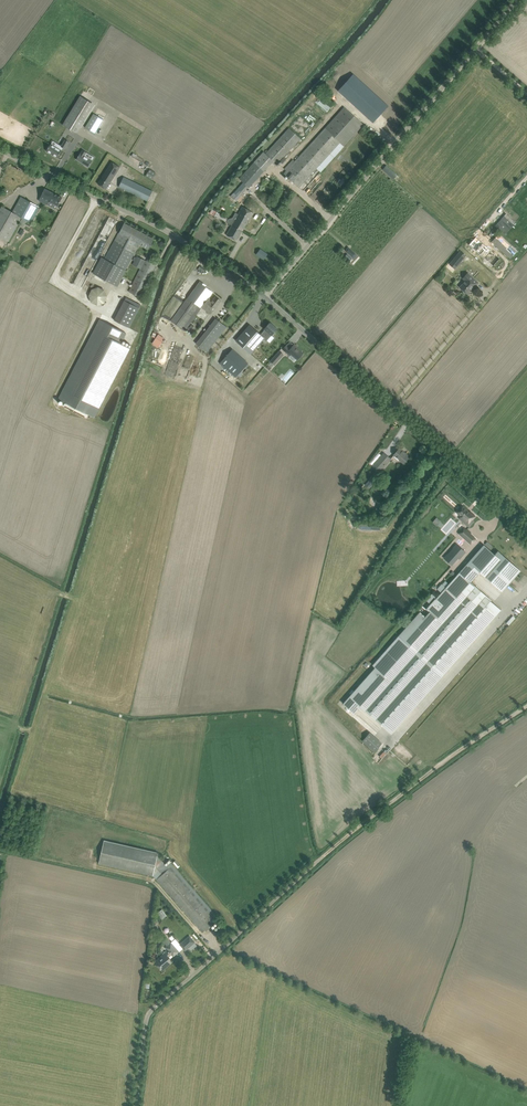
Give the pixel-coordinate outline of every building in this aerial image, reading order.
[(332,79),(339,68),(335,66),(329,77),(332,79)] [(353,74),(338,91),(373,123),(389,106),(353,74)] [(64,125),(61,130),(70,135),(73,131),(91,103),(80,96),(63,125),(64,125)] [(363,124),(359,121),(344,107),(295,161),(293,159),(284,169),(286,171),(284,173),(299,187),(340,142),(344,146),(363,124)] [(95,134),(104,120),(94,113),(85,127),(95,134)] [(276,166),(279,162),(300,139),(289,128),(266,153),(264,152),(239,178),(249,187),(272,162),(276,166)] [(49,146),(46,150),(47,150),(47,151),(57,158),(62,150),(61,150),(62,150),(63,148),(65,149),(69,142),(65,140),(61,146),(57,144),(55,146),(51,144),(49,146)] [(80,153),(77,159),(88,167),(92,160),(85,156),(87,152),(83,150),(81,153),(80,153)] [(106,189),(120,167),(112,162),(98,184),(106,189)] [(396,174),(390,169),(386,165),(383,169),(393,178),(396,174)] [(147,175),(153,178),(156,173),(150,170),(147,175)] [(124,177),(119,187),(148,201),(150,196),(153,191),(124,177)] [(58,206),(62,197),(45,189),(39,200),(47,205),(49,201),(58,206)] [(39,207),(21,197),(13,212),(2,206),(0,210),(0,236),(9,241),(19,223),(24,226),(27,220),(31,222),(33,219),(39,207)] [(232,225),(242,231),(245,227),(253,213),(243,207),(235,219),(235,221),(234,222),(232,225)] [(224,214),(224,216),(215,211),(213,214),(227,222),(228,218),(227,218),(228,217),(224,214)] [(506,213),(495,226),(505,235),(516,222),(506,213)] [(110,217),(107,222),(114,226),(117,220),(110,217)] [(139,244),(144,247),(148,249),(154,239),(124,223),(119,233),(105,259),(101,257),(93,273),(118,287),(126,271),(125,270),(139,244)] [(237,241),(242,231),(232,225),(226,235),(237,241)] [(516,252),(507,243),(498,235),(492,242),(510,259),(516,252)] [(476,237),(469,245),(493,266),(500,259),(476,237)] [(261,249),(257,255),(263,260),(267,254),(261,249)] [(460,251),(449,264),(455,269),(466,256),(460,251)] [(147,261),(145,261),(137,256),(133,265),(140,268),(128,292),(137,296),(139,297),(153,270),(155,271),(156,268),(155,267),(158,261),(155,260),(149,257),(147,261)] [(462,283),(462,284),(460,287),(467,294),(473,287),(474,288),(479,283),(468,273),(463,278),(462,279),(464,281),(462,283)] [(200,281),(171,320),(185,331),(202,308),(211,314),(221,300),(213,295),(210,299),(209,298),(213,292),(205,287),(206,285),(200,281)] [(105,290),(98,287),(92,289),(89,296),(91,302),(98,305),(105,303),(107,296),(105,290)] [(126,297),(114,320),(129,328),(141,305),(126,297)] [(122,344),(127,334),(99,319),(59,399),(95,417),(131,348),(122,344)] [(207,352),(227,327),(216,319),(197,344),(207,352)] [(265,330),(261,334),(265,338),(267,340),(277,328),(274,325),(273,326),(270,323),(264,329),(265,330)] [(250,325),(236,341),(251,354),(265,338),(261,334),(250,325)] [(158,348),(165,338),(158,334),(152,343),(158,348)] [(297,359),(303,354),(303,353),(299,349),(299,350),(293,346),(291,348),(287,345),(283,349),(290,356),(291,354),(297,359)] [(275,365),(284,355),(279,350),(270,361),(275,365)] [(226,356),(220,363),(236,377),(242,370),(226,356)] [(403,463),(405,461),(409,456),(405,453),(404,454),(399,449),(394,455),(403,463)] [(380,472),(392,459),(384,452),(381,455),(372,465),(380,472)] [(365,485),(369,488),(374,482),(370,479),(365,485)] [(470,512),(463,506),(461,508),(461,507),(458,511),(457,513),(461,517),(459,519),(463,522),(465,520),(471,525),(471,526),(475,521),(473,520),(475,516),(470,512)] [(377,508),(375,511),(381,516),(384,513),(377,508)] [(436,517),(432,522),(437,525),(441,521),(436,517)] [(470,534),(471,534),(466,530),(465,532),(463,533),(461,531),(458,533),(471,544),(472,542),(473,543),(476,539),(470,534)] [(447,554),(444,558),(451,565),(458,558),(459,559),(465,552),(457,544),(453,548),(448,554),(447,554)] [(443,675),(501,610),(491,600),(471,581),(480,571),(502,591),(520,570),(517,567),(516,568),(510,562),(511,562),(498,551),(495,554),(484,545),(427,609),(429,612),(425,617),(420,612),(373,665),(376,667),(343,703),(354,713),(361,706),(391,733),(417,704),(443,675)] [(513,615),(506,622),(509,625),(515,618),(513,615)] [(370,732),(362,740),(374,752),(382,743),(370,732)] [(158,855),(158,852),(104,840),(99,863),(153,876),(157,879),(199,928),(203,932),(217,920),(217,919),(218,918),(169,860),(167,861),(165,863),(163,862),(158,855)] [(158,914),(161,919),(167,916),(164,911),(158,914)] [(179,944),(185,951),(195,942),(189,935),(179,944)] [(179,951),(175,947),(174,945),(171,942),(165,947),(168,950),(155,962),(162,970),(173,961),(169,957),(172,954),(173,956),(179,951)]
